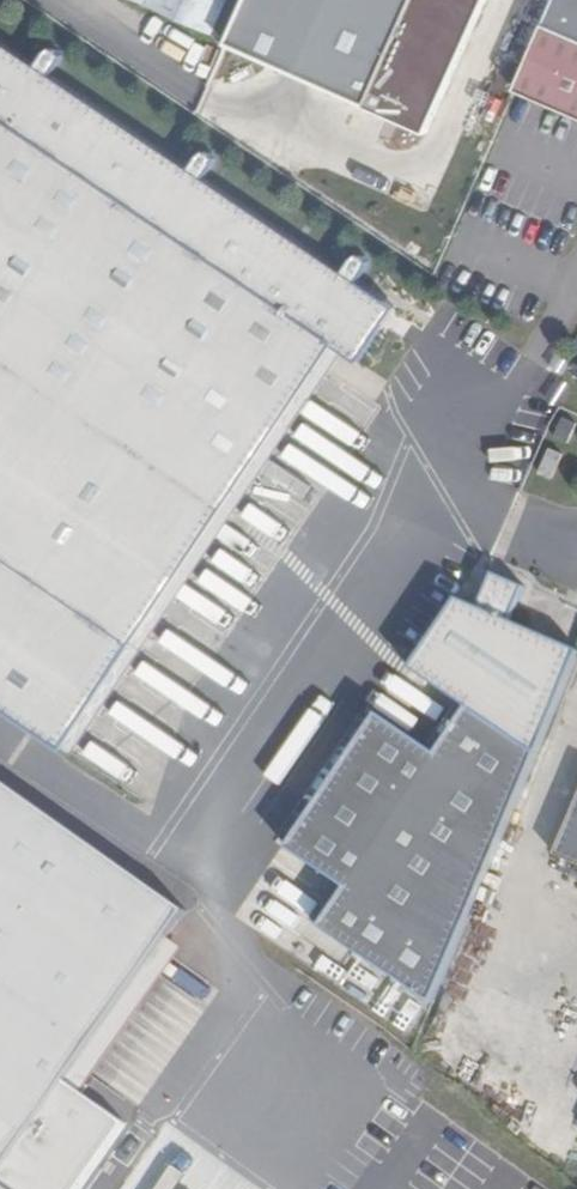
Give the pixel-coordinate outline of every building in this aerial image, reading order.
[(212,37),(228,0),(130,0),(212,37)] [(431,132),(490,0),(247,0),(234,31),(431,132)] [(576,36),(576,0),(557,0),(548,23),(576,36)] [(548,23),(518,91),(576,118),(576,36),(548,23)] [(36,67),(0,43),(0,707),(59,747),(331,347),(358,364),(379,332),(357,310),(368,292),(358,284),(342,274),(203,180),(189,170),(50,77),(36,67)] [(36,67),(50,77),(60,61),(59,55),(54,50),(46,52),(36,67)] [(189,170),(203,180),(215,166),(213,155),(204,150),(189,170)] [(342,274),(358,284),(368,269),(364,258),(356,256),(342,274)] [(357,310),(379,332),(394,309),(368,292),(357,310)] [(573,427),(562,422),(555,439),(566,444),(573,427)] [(551,480),(561,455),(549,450),(539,475),(551,480)] [(470,710),(440,754),(380,716),(289,846),(346,887),(321,927),(439,1008),(576,687),(576,638),(525,616),(539,582),(507,568),(487,599),(467,591),(413,671),(470,710)] [(196,906),(0,775),(0,1171),(27,1188),(83,1188),(135,1116),(90,1085),(75,1075),(160,956),(175,966),(183,972),(188,965),(180,959),(165,949),(177,932),(196,906)] [(565,858),(576,863),(576,830),(565,858)] [(165,949),(180,959),(192,943),(177,932),(165,949)] [(75,1075),(90,1085),(175,966),(160,956),(75,1075)] [(156,1187),(124,1170),(133,1154),(116,1145),(92,1188),(155,1188),(156,1187)]
